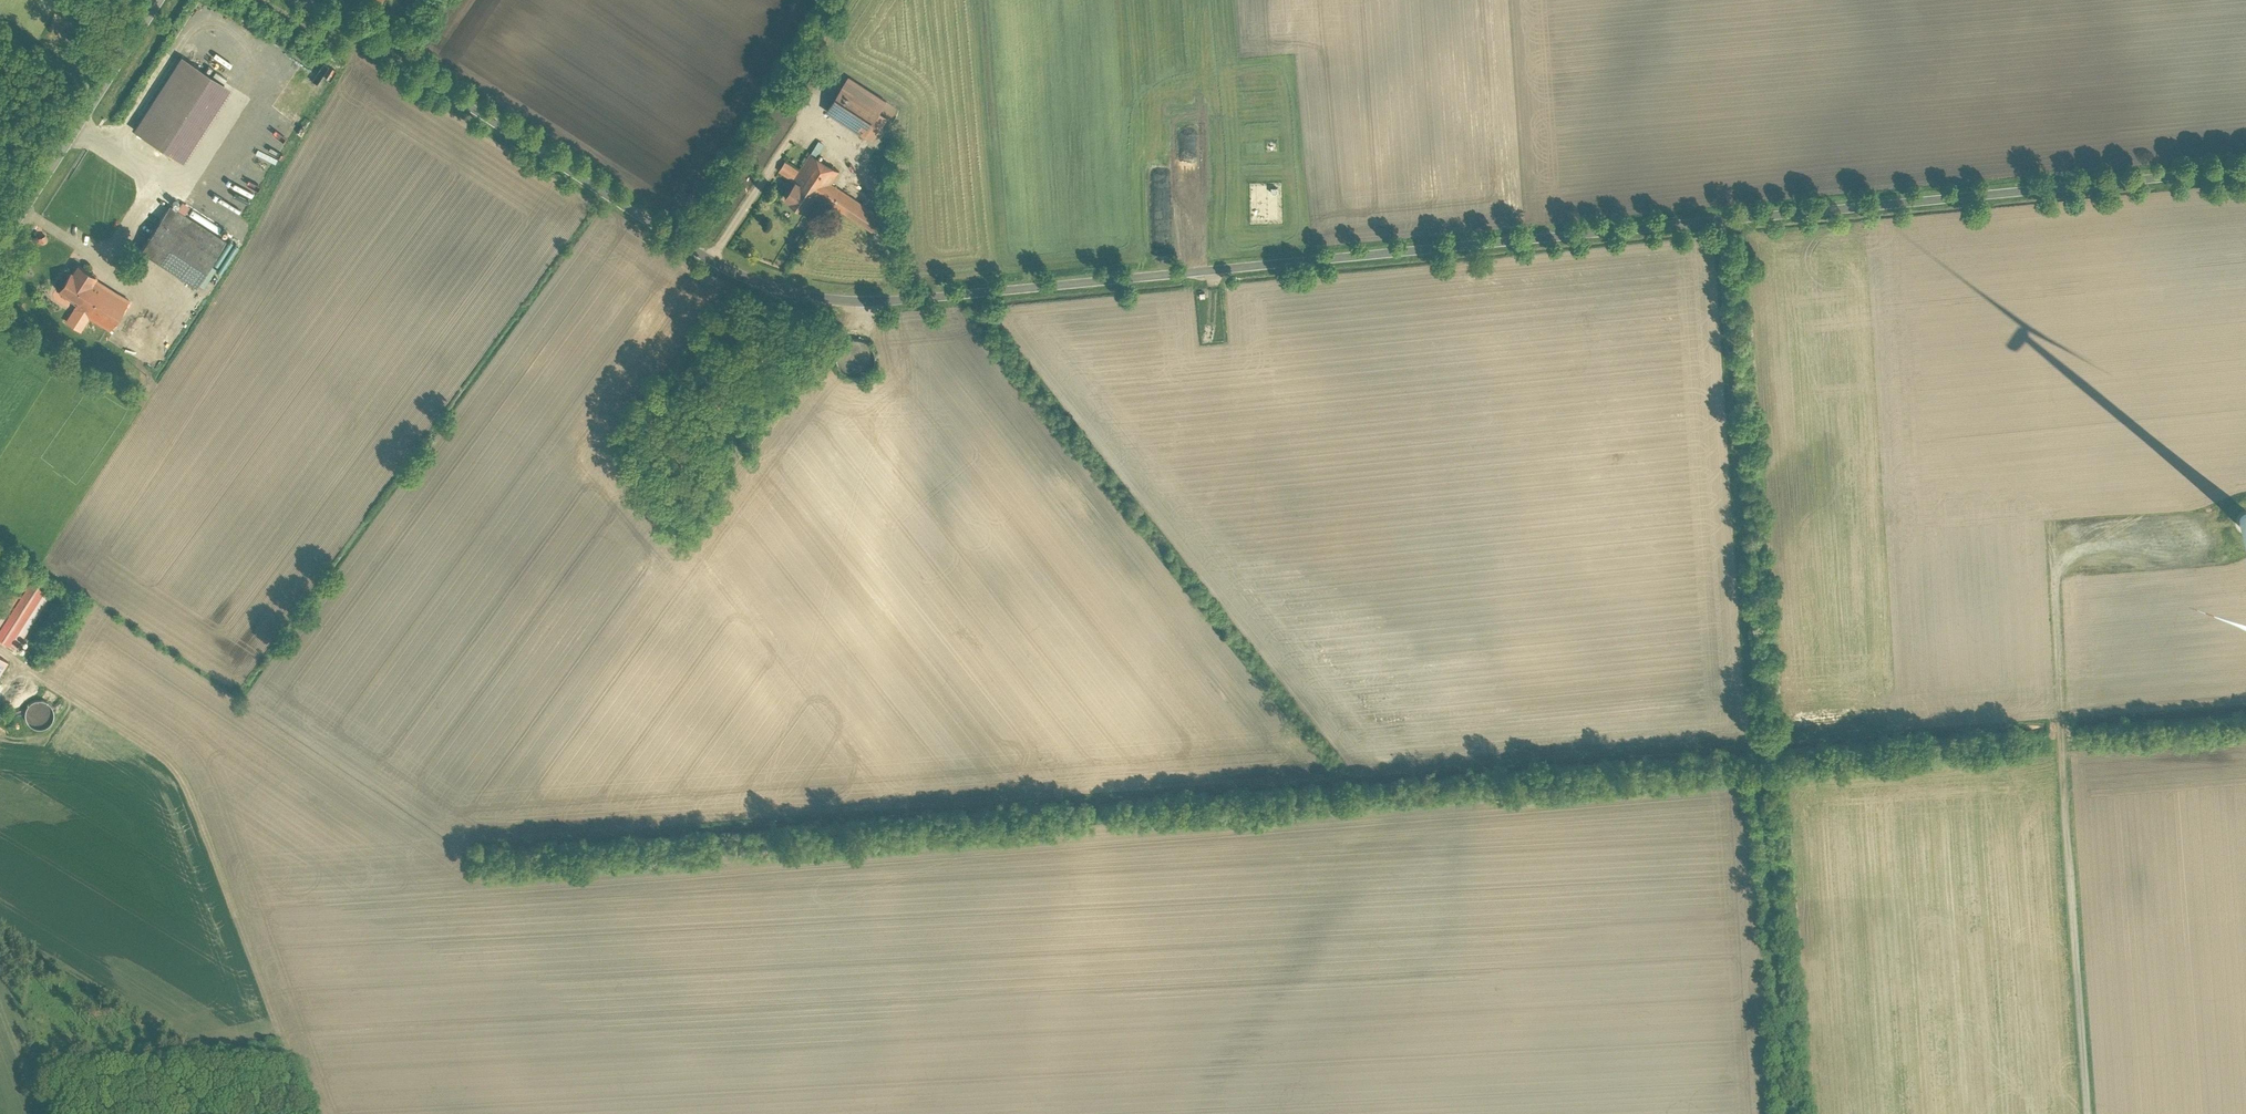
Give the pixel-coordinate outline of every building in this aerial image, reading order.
[(235,83),(186,52),(139,127),(188,157),(235,83)] [(829,65),(817,57),(807,73),(819,80),(829,65)] [(898,101),(853,73),(832,108),(877,136),(898,101)] [(1154,149),(1141,149),(1141,160),(1154,160),(1154,149)] [(841,167),(815,150),(804,167),(798,177),(787,195),(813,212),(841,167)] [(789,158),(783,168),(798,177),(804,167),(789,158)] [(255,191),(259,183),(248,178),(245,186),(255,191)] [(889,214),(840,184),(829,202),(878,232),(889,214)] [(229,238),(175,202),(146,246),(200,281),(229,238)] [(103,273),(82,259),(64,287),(81,298),(69,317),(85,327),(93,315),(114,328),(133,298),(100,277),(103,273)] [(0,616),(0,630),(34,576),(28,572),(0,616)] [(34,576),(0,630),(0,635),(18,647),(55,589),(34,576)] [(0,652),(0,676),(11,659),(0,652)] [(24,713),(39,725),(54,707),(38,694),(24,713)]
